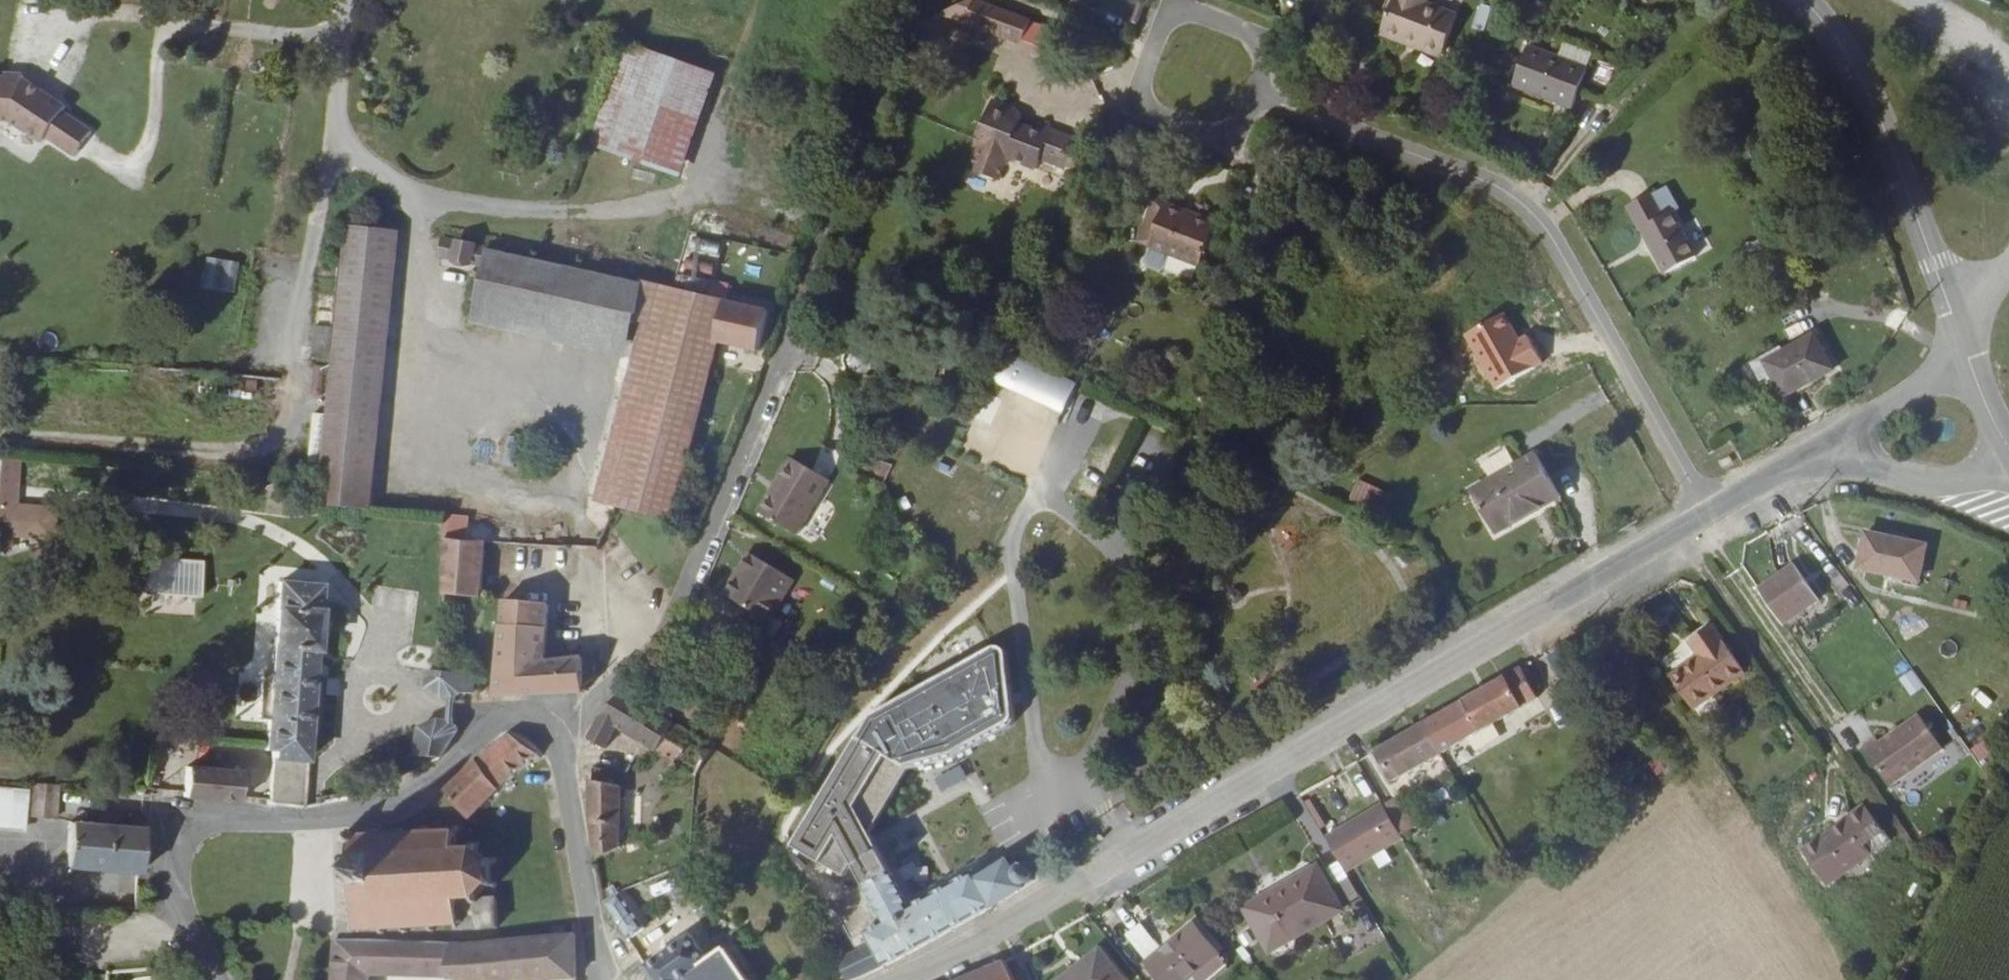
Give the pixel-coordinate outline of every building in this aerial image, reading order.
[(971,0),(970,0),(938,16),(962,25),(971,0)] [(962,25),(1021,47),(1023,42),(1030,22),(973,0),(971,0),(962,25)] [(1407,41),(1445,56),(1459,17),(1427,5),(1429,0),(1397,0),(1382,39),(1404,47),(1407,41)] [(1064,34),(1030,22),(1023,42),(1056,55),(1064,34)] [(1445,56),(1407,41),(1404,47),(1442,62),(1445,56)] [(1591,56),(1564,46),(1559,60),(1526,48),(1511,88),(1571,110),(1591,56)] [(0,77),(0,123),(12,124),(45,147),(51,139),(79,159),(97,131),(28,78),(0,77)] [(685,119),(608,92),(591,137),(669,164),(685,119)] [(1014,110),(991,102),(973,147),(977,149),(969,168),(999,180),(1007,159),(1036,170),(1040,158),(1065,167),(1075,141),(1043,128),(1040,133),(1019,126),(1021,119),(1014,110)] [(1664,218),(1652,196),(1627,210),(1639,232),(1641,230),(1667,277),(1697,260),(1671,214),(1664,218)] [(1150,250),(1165,206),(1156,203),(1141,246),(1150,250)] [(1165,206),(1150,250),(1201,267),(1216,223),(1165,206)] [(364,507),(384,227),(351,220),(335,383),(328,505),(364,507)] [(691,236),(686,269),(707,272),(710,255),(719,256),(722,241),(691,236)] [(760,345),(769,311),(682,289),(596,273),(444,239),(444,255),(488,265),(485,306),(632,340),(637,321),(663,326),(619,501),(676,516),(719,335),(760,345)] [(202,290),(234,291),(235,258),(203,258),(202,290)] [(310,397),(329,397),(330,326),(312,325),(310,397)] [(1836,373),(1816,336),(1784,353),(1782,349),(1749,367),(1760,386),(1771,380),(1783,402),(1836,373)] [(1068,416),(1083,384),(1006,348),(992,380),(996,381),(981,411),(983,412),(952,484),(978,490),(1021,394),(1068,416)] [(506,435),(503,466),(520,468),(524,437),(506,435)] [(837,476),(800,451),(765,505),(802,529),(837,476)] [(41,537),(42,503),(18,502),(20,457),(0,457),(0,536),(41,537)] [(1734,464),(1730,458),(1720,464),(1723,470),(1734,464)] [(1472,497),(1496,539),(1562,501),(1537,459),(1472,497)] [(1394,497),(1359,481),(1350,502),(1385,517),(1394,497)] [(604,503),(592,525),(602,531),(614,508),(604,503)] [(1932,547),(1873,532),(1864,566),(1921,582),(1932,547)] [(485,595),(487,540),(447,537),(445,593),(485,595)] [(753,573),(765,553),(758,548),(745,568),(753,573)] [(802,576),(765,553),(753,573),(745,568),(732,589),(776,616),(802,576)] [(1799,562),(1765,586),(1789,621),(1824,596),(1799,562)] [(204,597),(206,574),(149,569),(148,584),(143,583),(142,592),(204,597)] [(270,773),(268,799),(268,805),(305,808),(308,765),(308,764),(308,761),(309,758),(309,755),(309,752),(309,750),(320,750),(321,750),(326,689),(326,688),(326,685),(327,683),(327,680),(327,678),(327,676),(317,675),(324,584),(284,581),(277,672),(267,671),(262,717),(274,718),(272,748),(270,773)] [(141,612),(189,613),(190,597),(142,595),(141,612)] [(509,599),(497,695),(541,694),(582,692),(585,691),(586,657),(548,660),(554,603),(509,599)] [(1904,634),(1922,634),(1922,614),(1904,614),(1904,634)] [(1746,674),(1713,626),(1689,642),(1699,656),(1671,675),(1694,708),(1746,674)] [(851,871),(858,866),(883,852),(872,834),(912,769),(955,756),(1002,729),(1009,720),(1002,656),(991,651),(865,721),(797,844),(849,874),(851,871)] [(1507,676),(1526,708),(1542,699),(1524,667),(1507,676)] [(439,701),(453,702),(459,699),(460,701),(481,694),(481,683),(475,682),(475,673),(434,669),(428,688),(439,701)] [(1908,696),(1923,689),(1914,670),(1899,677),(1908,696)] [(1507,676),(1464,701),(1484,731),(1526,708),(1507,676)] [(672,720),(622,692),(604,716),(590,739),(605,748),(619,728),(634,739),(627,751),(635,756),(638,751),(642,753),(647,745),(656,750),(672,720)] [(1420,726),(1439,756),(1484,731),(1464,701),(1448,710),(1420,726)] [(1945,750),(1924,719),(1885,744),(1881,739),(1868,747),(1893,784),(1945,750)] [(701,773),(717,745),(672,720),(656,750),(701,773)] [(416,759),(444,756),(459,733),(458,728),(453,730),(450,728),(450,725),(437,725),(417,730),(416,759)] [(1394,781),(1439,756),(1420,726),(1399,738),(1376,751),(1394,781)] [(503,787),(541,755),(510,734),(478,762),(503,787)] [(478,762),(445,790),(471,818),(503,787),(478,762)] [(962,766),(935,779),(942,792),(969,778),(962,766)] [(187,768),(184,797),(239,802),(242,772),(187,768)] [(616,785),(592,779),(596,831),(598,860),(621,847),(619,811),(629,811),(628,802),(618,802),(616,785)] [(45,783),(44,785),(30,783),(28,816),(35,817),(55,818),(59,785),(45,783)] [(0,786),(0,825),(7,825),(9,786),(0,786)] [(1410,842),(1386,804),(1331,838),(1353,877),(1410,842)] [(1849,823),(1869,808),(1866,804),(1845,819),(1849,823)] [(1891,840),(1869,808),(1849,823),(1845,819),(1803,849),(1828,885),(1891,840)] [(144,828),(146,810),(134,809),(133,827),(144,828)] [(143,853),(144,828),(133,827),(70,824),(68,869),(141,874),(143,853)] [(480,849),(478,847),(476,846),(474,851),(466,849),(459,849),(459,835),(465,831),(462,827),(455,833),(439,833),(439,829),(433,829),(433,834),(408,834),(408,830),(401,830),(401,834),(378,835),(378,831),(372,831),(372,835),(355,835),(351,829),(351,826),(347,827),(348,831),(345,835),(342,835),(342,839),(351,840),(353,923),(347,929),(350,932),(353,930),(353,927),(374,927),(374,933),(379,933),(379,927),(400,927),(400,933),(406,933),(406,927),(433,927),(433,932),(438,932),(438,926),(457,926),(457,932),(462,932),(462,930),(500,928),(498,900),(490,868),(495,866),(494,862),(489,864),(483,857),(478,853),(480,849)] [(866,978),(993,909),(1037,881),(1038,873),(1036,868),(1032,865),(1026,865),(1016,870),(1012,863),(982,877),(978,869),(913,905),(883,852),(858,866),(867,884),(835,901),(854,937),(847,942),(855,955),(844,961),(850,979),(859,979),(866,978)] [(1341,910),(1316,868),(1275,890),(1277,894),(1247,911),(1271,954),(1280,958),(1294,951),(1296,943),(1293,936),(1341,910)] [(642,928),(619,894),(603,903),(628,938),(642,928)] [(659,949),(696,923),(683,904),(645,929),(659,949)] [(566,931),(566,923),(554,924),(554,931),(566,931)] [(1195,928),(1148,966),(1159,979),(1189,979),(1217,957),(1195,928)] [(579,976),(577,933),(446,940),(335,937),(333,979),(372,979),(373,973),(454,975),(484,979),(518,979),(579,976)] [(647,966),(657,979),(750,979),(727,948),(709,960),(692,935),(647,966)] [(1217,957),(1189,979),(1212,979),(1226,969),(1217,957)] [(1007,961),(960,979),(1017,979),(1007,961)] [(1111,964),(1080,979),(1119,979),(1111,964)] [(89,972),(67,974),(68,979),(89,979),(89,972)]
